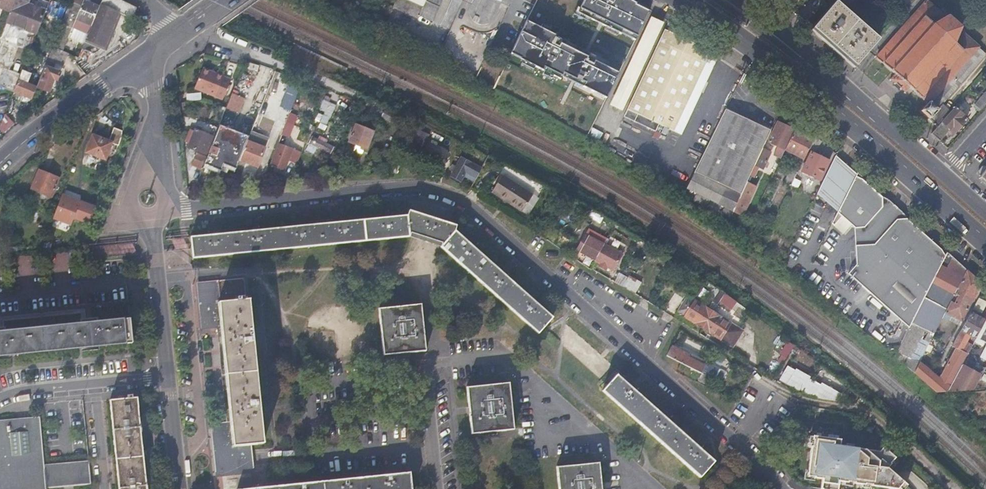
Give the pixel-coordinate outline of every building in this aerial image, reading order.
[(14,0),(0,0),(0,7),(10,10),(14,0)] [(10,10),(6,22),(36,34),(46,10),(26,2),(27,0),(14,0),(10,10)] [(85,0),(84,0),(82,5),(71,0),(53,46),(64,51),(76,19),(92,25),(99,6),(85,0)] [(117,0),(102,0),(99,6),(92,25),(89,31),(86,39),(104,46),(116,15),(119,16),(120,13),(131,18),(135,9),(117,0)] [(393,6),(419,18),(421,14),(434,21),(443,0),(426,0),(423,5),(412,0),(395,0),(393,6)] [(451,29),(453,24),(463,1),(462,0),(452,0),(441,24),(451,29)] [(462,25),(474,30),(487,0),(473,0),(462,25)] [(474,30),(493,39),(511,0),(487,0),(474,30)] [(526,19),(536,0),(519,0),(513,13),(526,19)] [(638,0),(585,0),(579,12),(635,40),(652,8),(638,0)] [(855,65),(879,38),(835,0),(812,27),(855,65)] [(937,127),(938,125),(942,121),(954,107),(946,100),(985,56),(977,49),(979,47),(963,33),(964,31),(944,12),(942,14),(926,0),(876,57),(895,73),(889,79),(905,93),(910,87),(928,102),(921,110),(929,118),(928,118),(937,127)] [(528,19),(511,53),(605,101),(620,69),(555,37),(557,33),(528,19)] [(710,50),(665,29),(624,115),(659,132),(662,125),(673,131),(710,50)] [(64,51),(53,46),(45,66),(46,66),(38,87),(49,91),(54,79),(57,80),(60,72),(50,68),(52,63),(60,66),(65,51),(64,51)] [(481,66),(475,79),(494,88),(499,75),(481,66)] [(217,72),(203,67),(195,88),(224,99),(232,78),(224,75),(225,73),(218,70),(217,72)] [(32,73),(22,69),(14,90),(14,91),(32,98),(37,86),(32,85),(33,82),(29,80),(32,73)] [(199,93),(186,94),(186,101),(200,100),(199,93)] [(239,114),(245,98),(231,93),(226,109),(239,114)] [(985,104),(985,94),(976,105),(981,109),(985,104)] [(287,121),(295,99),(285,95),(277,116),(284,119),(281,124),(285,126),(287,121)] [(318,112),(320,112),(314,127),(325,131),(335,104),(323,100),(318,112)] [(943,122),(942,121),(938,125),(937,127),(931,133),(939,141),(950,128),(955,132),(970,115),(959,104),(955,108),(943,122)] [(722,211),(730,216),(738,199),(750,174),(757,158),(758,156),(763,147),(771,130),(726,107),(686,188),(696,193),(692,200),(706,207),(709,200),(724,208),(722,211)] [(955,108),(954,107),(942,121),(943,122),(955,108)] [(385,108),(382,116),(395,122),(399,115),(385,108)] [(294,124),(287,121),(285,126),(282,133),(290,136),(294,124)] [(774,152),(781,156),(785,148),(794,129),(777,121),(768,140),(778,145),(774,152)] [(195,123),(189,138),(192,139),(189,146),(206,153),(215,131),(195,123)] [(356,123),(349,141),(356,144),(354,149),(360,152),(354,169),(359,172),(368,148),(366,147),(373,130),(356,123)] [(240,158),(248,137),(220,126),(203,168),(221,175),(223,167),(235,172),(240,158)] [(599,140),(602,133),(591,128),(588,136),(599,140)] [(785,148),(781,156),(785,157),(789,149),(804,157),(809,146),(813,138),(794,129),(785,148)] [(269,137),(251,130),(248,137),(240,158),(258,165),(269,137)] [(820,138),(815,134),(813,138),(809,146),(815,149),(820,138)] [(92,135),(86,152),(104,159),(111,142),(92,135)] [(312,135),(308,144),(318,149),(329,154),(330,152),(334,145),(325,141),(326,138),(322,136),(320,139),(312,135)] [(454,141),(448,152),(455,155),(460,144),(454,141)] [(279,142),(270,163),(285,169),(289,159),(295,162),(299,150),(279,142)] [(318,149),(308,144),(306,148),(310,150),(309,152),(315,155),(318,149)] [(757,158),(750,174),(753,176),(759,165),(763,167),(770,150),(763,147),(758,156),(757,158)] [(820,179),(823,172),(829,160),(810,151),(801,170),(820,179)] [(825,173),(817,192),(837,210),(837,209),(849,187),(855,175),(856,173),(835,154),(831,161),(825,173)] [(460,180),(463,175),(465,172),(471,175),(475,177),(481,168),(461,157),(451,175),(460,180)] [(196,159),(194,164),(202,167),(204,162),(196,159)] [(437,160),(433,169),(438,171),(442,162),(437,160)] [(823,172),(825,173),(831,161),(829,160),(823,172)] [(395,162),(391,171),(397,173),(401,165),(395,162)] [(644,171),(659,181),(660,178),(661,176),(647,167),(644,171)] [(784,180),(791,183),(794,177),(798,170),(790,167),(784,180)] [(510,169),(504,179),(525,192),(532,181),(510,169)] [(39,170),(32,188),(53,196),(60,178),(39,170)] [(837,210),(831,222),(834,225),(842,216),(852,225),(855,228),(865,227),(882,207),(882,196),(873,188),(862,178),(855,175),(849,187),(837,209),(837,210)] [(659,181),(682,196),(684,191),(661,176),(660,178),(659,181)] [(525,192),(504,179),(500,177),(491,193),(522,212),(532,196),(525,192)] [(794,177),(791,183),(797,186),(800,180),(794,177)] [(52,221),(71,227),(73,220),(89,225),(96,206),(61,194),(52,221)] [(532,196),(522,212),(527,216),(537,199),(532,196)] [(856,238),(856,246),(874,244),(896,220),(907,218),(895,208),(882,196),(882,207),(865,227),(855,228),(856,238)] [(193,258),(266,250),(338,243),(409,236),(420,213),(191,237),(193,258)] [(412,237),(422,214),(420,213),(409,236),(412,237)] [(440,246),(488,288),(539,334),(553,319),(454,230),(456,225),(435,218),(422,214),(412,237),(440,246)] [(842,216),(834,225),(844,233),(852,225),(842,216)] [(848,274),(909,328),(917,310),(945,256),(941,249),(907,218),(896,220),(874,244),(856,246),(857,264),(848,274)] [(588,228),(585,233),(591,236),(598,241),(603,244),(606,238),(588,228)] [(591,236),(585,233),(576,249),(599,262),(607,267),(612,270),(621,254),(603,244),(598,241),(591,236)] [(93,238),(93,257),(134,256),(133,237),(93,238)] [(612,239),(609,245),(622,251),(625,245),(612,239)] [(899,347),(894,356),(914,373),(920,361),(910,357),(903,353),(904,351),(912,355),(914,350),(922,333),(919,331),(920,329),(919,328),(925,316),(930,318),(925,328),(934,333),(944,312),(947,306),(966,269),(947,252),(945,256),(917,310),(909,328),(899,347)] [(980,282),(966,269),(947,306),(944,312),(961,320),(980,282)] [(612,282),(634,295),(639,285),(618,272),(612,282)] [(243,277),(199,281),(203,325),(220,323),(231,423),(217,424),(221,462),(222,474),(252,471),(249,443),(263,442),(249,299),(245,299),(243,277)] [(719,290),(746,310),(747,309),(720,289),(719,290)] [(720,338),(730,322),(695,300),(687,295),(677,310),(720,338)] [(421,305),(379,309),(383,355),(425,351),(421,305)] [(920,361),(914,373),(937,392),(947,391),(961,364),(984,322),(985,319),(970,312),(952,346),(956,348),(941,378),(920,361)] [(132,342),(129,318),(0,331),(0,355),(132,342)] [(742,330),(730,322),(720,338),(733,346),(742,330)] [(784,366),(794,345),(786,341),(776,362),(784,366)] [(666,354),(700,371),(709,376),(715,379),(719,369),(714,366),(712,369),(704,365),(705,364),(687,355),(688,353),(671,344),(666,354)] [(910,357),(920,361),(922,357),(914,350),(912,355),(904,351),(903,353),(910,357)] [(961,364),(947,391),(974,388),(978,381),(981,374),(961,364)] [(978,381),(984,384),(985,381),(985,364),(981,374),(978,381)] [(813,397),(835,400),(841,393),(821,381),(820,383),(787,366),(779,378),(813,397)] [(709,376),(700,371),(697,378),(705,382),(709,376)] [(617,374),(602,390),(698,476),(712,460),(617,374)] [(508,382),(467,386),(472,432),(513,428),(508,382)] [(137,397),(131,398),(110,400),(119,488),(146,488),(142,445),(137,397)] [(45,487),(89,483),(88,461),(43,465),(40,417),(0,420),(0,488),(45,488),(45,487)] [(886,467),(890,463),(890,462),(894,456),(883,446),(879,451),(855,447),(838,438),(812,435),(806,475),(821,477),(820,487),(832,488),(836,488),(838,480),(847,482),(847,481),(853,482),(864,484),(864,483),(871,484),(870,485),(896,488),(902,481),(886,467)] [(556,466),(558,488),(601,488),(598,462),(556,466)] [(237,488),(236,478),(252,476),(252,471),(222,474),(224,488),(236,488),(237,488)] [(410,473),(344,479),(247,488),(411,488),(410,473)]
